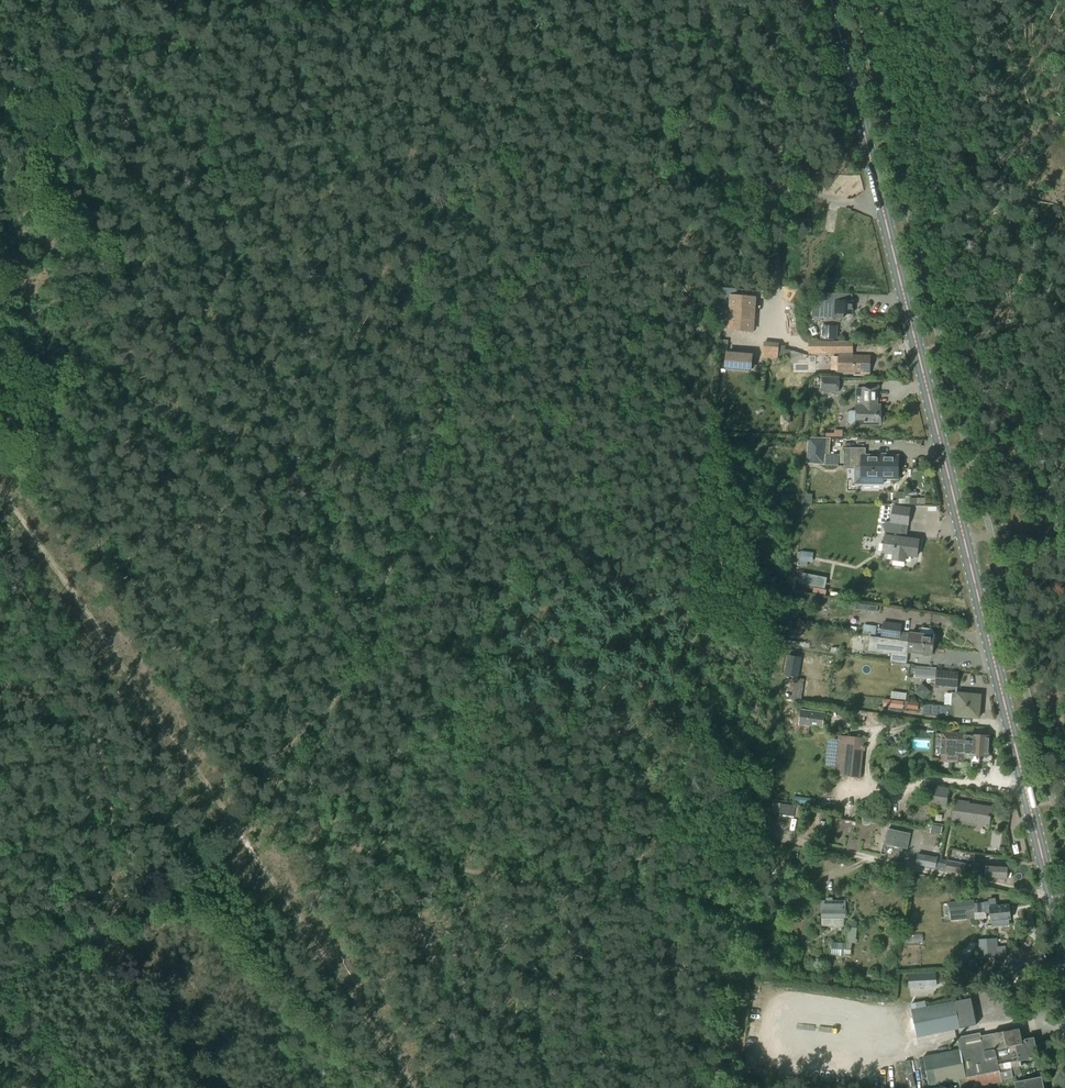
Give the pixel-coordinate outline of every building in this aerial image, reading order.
[(853,314),(853,302),(831,300),(831,293),(821,293),(820,317),(844,319),(844,314),(853,314)] [(752,331),(754,298),(732,296),(730,330),(752,331)] [(837,339),(837,327),(822,326),(821,338),(837,339)] [(839,371),(869,372),(869,357),(852,356),(852,357),(850,356),(850,352),(852,352),(852,342),(809,341),(809,351),(840,351),(840,356),(839,356),(839,371)] [(779,346),(764,344),(763,358),(778,360),(779,346)] [(752,371),(752,357),(753,355),(728,354),(727,369),(752,371)] [(839,392),(840,377),(822,376),(822,392),(839,392)] [(878,405),(879,388),(863,387),(863,389),(857,388),(857,404),(856,404),(856,411),(850,411),(848,413),(848,422),(850,424),(856,424),(856,425),(881,425),(881,424),(884,423),(885,417),(882,416),(882,405),(878,405)] [(829,455),(830,450),(826,449),(827,439),(813,437),(811,463),(825,464),(825,455),(829,455)] [(844,467),(856,467),(856,485),(883,486),(883,478),(898,478),(898,456),(861,455),(861,448),(844,448),(844,467)] [(803,494),(802,503),(812,503),(812,494),(803,494)] [(892,521),(891,521),(884,524),(886,536),(884,536),(882,552),(893,553),(893,554),(892,560),(906,562),(907,556),(917,557),(920,539),(901,536),(903,524),(908,524),(909,519),(910,507),(894,505),(892,521)] [(808,553),(808,550),(801,550),(801,552),(797,551),(796,558),(800,558),(799,563),(806,564),(807,560),(810,560),(811,553),(808,553)] [(823,588),(825,577),(801,573),(799,583),(823,588)] [(900,640),(901,625),(884,623),(881,638),(891,639),(900,640)] [(875,634),(876,626),(864,624),(863,633),(875,634)] [(934,636),(934,631),(930,629),(920,627),(920,634),(910,633),(909,642),(915,643),(934,646),(935,636),(934,636)] [(909,641),(900,640),(891,639),(881,638),(876,637),(874,651),(891,653),(890,661),(906,663),(909,641)] [(933,655),(934,646),(915,643),(909,642),(907,652),(933,655)] [(801,658),(788,655),(785,675),(797,677),(801,658)] [(959,673),(936,671),(935,686),(952,687),(958,688),(959,673)] [(784,694),(784,699),(800,701),(803,679),(794,678),(792,695),(784,694)] [(952,693),(951,706),(956,706),(956,707),(980,709),(981,695),(970,694),(969,692),(965,692),(964,694),(952,693)] [(890,708),(903,709),(904,701),(891,700),(890,708)] [(956,707),(956,706),(951,706),(947,706),(947,715),(979,718),(980,709),(956,707)] [(797,724),(796,732),(808,733),(810,726),(823,728),(825,712),(793,708),(791,723),(797,724)] [(988,757),(989,736),(942,733),(941,761),(964,762),(964,755),(988,757)] [(861,776),(865,738),(838,736),(835,774),(861,776)] [(947,808),(949,789),(934,787),(931,806),(947,808)] [(795,817),(796,806),(781,804),(781,803),(773,802),(771,813),(779,815),(795,817)] [(989,826),(992,808),(956,802),(952,820),(989,826)] [(862,817),(861,821),(863,825),(867,826),(871,823),(871,820),(869,816),(865,815),(862,817)] [(907,849),(909,841),(911,834),(888,829),(885,844),(907,849)] [(947,861),(938,859),(938,858),(918,854),(916,864),(936,868),(936,866),(946,868),(945,870),(968,875),(970,865),(947,860),(947,861)] [(1008,866),(981,864),(981,871),(986,871),(985,879),(1007,880),(1008,866)] [(845,919),(846,900),(833,900),(833,898),(826,898),(826,900),(822,900),(822,910),(822,919),(826,919),(826,926),(844,926),(843,919),(845,919)] [(1009,924),(1009,919),(1011,919),(1011,918),(1012,916),(1012,913),(1010,911),(1009,905),(996,906),(995,899),(989,900),(989,902),(975,903),(974,900),(949,902),(950,912),(952,912),(953,920),(974,918),(973,914),(990,912),(991,920),(1001,920),(1001,925),(1009,924)] [(857,929),(857,921),(850,921),(848,941),(853,941),(854,928),(857,929)] [(981,958),(995,956),(994,941),(980,942),(981,958)] [(844,954),(844,945),(834,944),(833,954),(844,954)] [(929,973),(909,974),(910,988),(930,987),(929,973)] [(916,1037),(976,1025),(971,998),(911,1010),(916,1037)] [(1020,1028),(981,1036),(980,1033),(957,1038),(959,1049),(923,1056),(929,1086),(958,1079),(959,1083),(955,1084),(955,1087),(973,1087),(1002,1083),(1001,1080),(1013,1078),(1013,1076),(1022,1074),(1020,1062),(1037,1058),(1033,1039),(1022,1041),(1020,1028)] [(1041,1078),(1015,1083),(1016,1087),(1043,1087),(1041,1078)]
